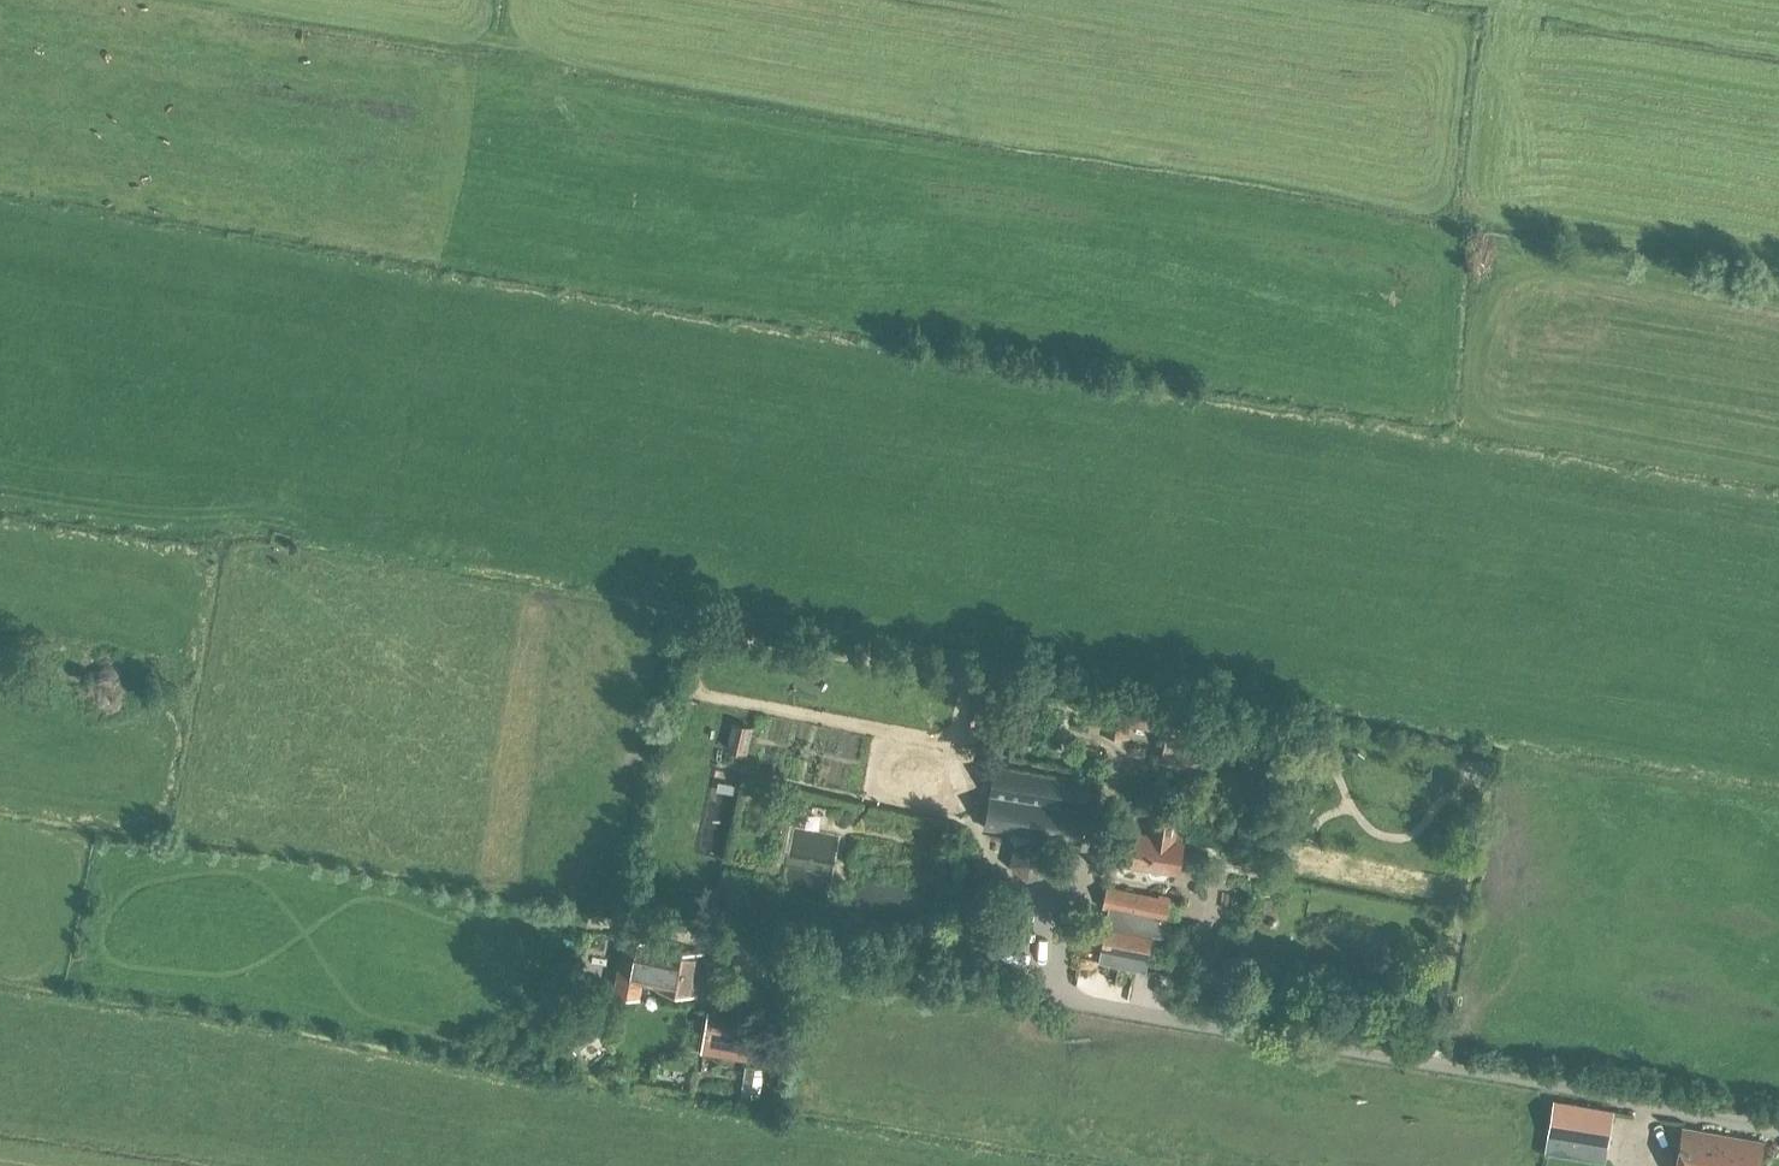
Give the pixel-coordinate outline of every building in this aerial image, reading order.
[(1185,700),(1108,686),(1100,730),(1131,736),(1133,725),(1167,731),(1161,760),(1222,771),(1233,715),(1184,706),(1185,700)] [(1091,785),(996,769),(986,827),(1011,831),(1016,844),(1010,862),(1028,880),(1049,872),(1052,852),(1037,838),(1037,836),(1081,843),(1091,785)] [(719,781),(717,791),(734,794),(736,784),(719,781)] [(1191,794),(1189,800),(1192,805),(1198,803),(1200,798),(1196,793),(1191,794)] [(1149,869),(1149,871),(1152,876),(1165,878),(1170,874),(1171,872),(1180,874),(1186,838),(1183,838),(1185,825),(1180,824),(1181,815),(1153,810),(1149,832),(1133,829),(1126,865),(1149,869)] [(1107,889),(1103,908),(1109,909),(1166,919),(1168,920),(1172,894),(1157,891),(1156,894),(1108,886),(1107,886),(1107,889)] [(1107,925),(1102,951),(1149,959),(1154,933),(1107,925)] [(624,934),(616,980),(643,985),(644,980),(649,952),(651,939),(624,934)] [(656,988),(698,995),(705,951),(663,944),(662,954),(649,952),(644,980),(657,982),(656,988)] [(776,1018),(776,1019),(784,1020),(786,1006),(778,1005),(778,1009),(777,1017),(776,1018)] [(769,1019),(708,1009),(701,1051),(706,1052),(705,1056),(706,1056),(714,1057),(714,1054),(762,1062),(769,1019)] [(577,1031),(566,1038),(574,1049),(585,1041),(577,1031)] [(1608,1144),(1614,1110),(1555,1100),(1549,1135),(1608,1144)] [(1764,1140),(1682,1126),(1675,1165),(1760,1165),(1764,1140)]
